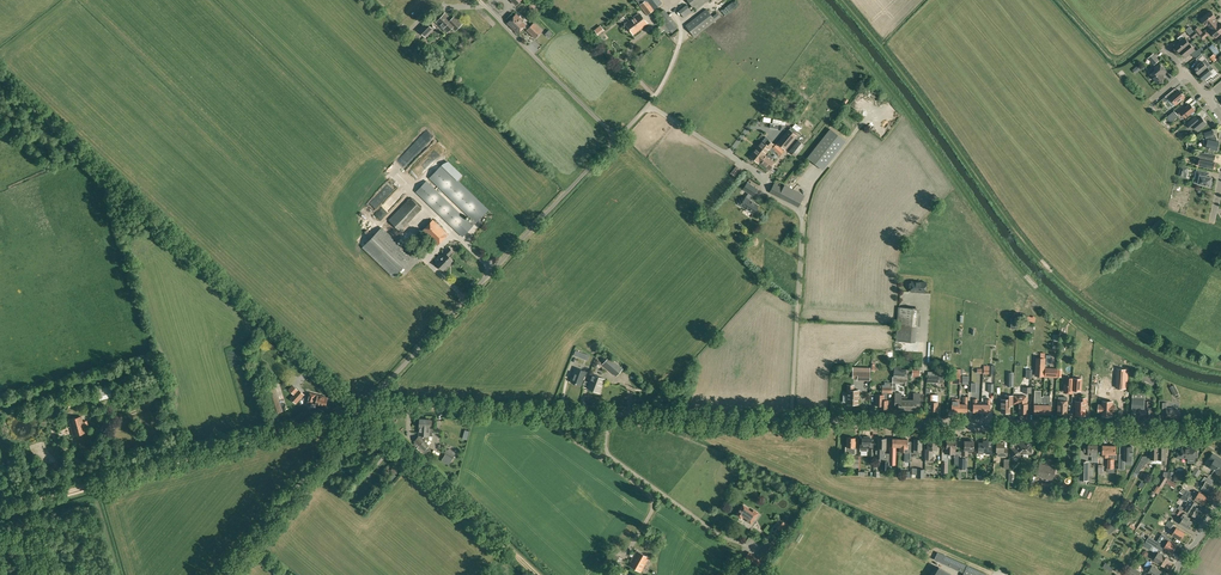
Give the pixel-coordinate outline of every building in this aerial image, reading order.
[(654,10),(663,3),(660,0),(636,0),(639,5),(647,15),(654,10)] [(708,0),(687,0),(695,10),(708,0)] [(672,33),(678,28),(676,25),(677,24),(664,9),(657,15),(664,24),(661,26),(667,32),(669,30),(672,33)] [(694,37),(716,20),(706,9),(685,25),(694,37)] [(1210,27),(1217,21),(1214,18),(1216,17),(1211,11),(1207,14),(1201,19),(1206,25),(1207,24),(1210,27)] [(633,34),(647,23),(639,12),(625,23),(633,34)] [(452,19),(445,13),(436,22),(446,33),(452,27),(455,30),(462,23),(455,16),(452,19)] [(520,19),(516,14),(508,23),(518,32),(520,29),(523,27),(535,38),(542,31),(534,22),(530,26),(527,23),(521,18),(520,19)] [(429,24),(428,24),(426,21),(417,29),(426,38),(436,28),(431,23),(429,24)] [(1210,27),(1212,30),(1211,31),(1212,33),(1211,34),(1215,38),(1216,37),(1220,33),(1220,23),(1219,24),(1217,21),(1210,27)] [(664,30),(661,26),(655,30),(658,34),(664,30)] [(1194,30),(1195,31),(1199,35),(1203,32),(1198,27),(1194,30)] [(411,39),(415,35),(410,29),(406,33),(411,39)] [(1206,30),(1199,36),(1202,40),(1209,34),(1206,30)] [(1194,39),(1199,35),(1195,31),(1190,35),(1194,39)] [(1182,51),(1190,44),(1185,39),(1176,46),(1180,51),(1181,50),(1182,51)] [(1186,56),(1194,49),(1190,44),(1182,51),(1186,56)] [(1217,54),(1220,51),(1215,44),(1211,47),(1217,54)] [(1159,60),(1155,56),(1155,55),(1154,53),(1148,58),(1154,65),(1159,60)] [(1216,62),(1220,59),(1217,54),(1212,57),(1216,62)] [(1208,67),(1210,65),(1207,61),(1208,60),(1203,55),(1197,60),(1200,63),(1194,68),(1199,74),(1208,67)] [(1150,74),(1155,81),(1156,80),(1158,83),(1160,81),(1162,81),(1163,80),(1164,79),(1165,78),(1164,78),(1162,76),(1162,75),(1166,72),(1164,69),(1159,63),(1154,67),(1154,68),(1155,67),(1156,69),(1155,70),(1150,74)] [(1136,74),(1140,70),(1137,66),(1132,70),(1136,74)] [(1208,67),(1199,74),(1204,80),(1210,76),(1212,79),(1219,74),(1214,68),(1211,71),(1208,67)] [(1185,97),(1179,89),(1175,93),(1173,90),(1166,95),(1169,99),(1171,97),(1176,104),(1185,97)] [(1193,106),(1190,103),(1185,107),(1183,104),(1177,109),(1182,115),(1183,114),(1186,117),(1189,114),(1190,115),(1196,110),(1195,108),(1195,107),(1194,105),(1193,106)] [(1172,121),(1178,115),(1174,110),(1168,116),(1172,121)] [(1207,123),(1201,116),(1195,121),(1193,118),(1187,123),(1192,129),(1195,126),(1198,130),(1207,123)] [(778,142),(777,143),(784,150),(788,146),(797,135),(794,133),(789,129),(780,140),(778,142)] [(808,158),(823,170),(845,141),(830,130),(808,158)] [(1214,135),(1213,130),(1204,133),(1206,137),(1206,139),(1204,138),(1203,138),(1203,140),(1204,143),(1205,145),(1205,147),(1206,147),(1209,148),(1209,150),(1214,151),(1214,149),(1217,150),(1219,141),(1218,141),(1216,135),(1214,135)] [(795,156),(805,145),(798,140),(789,151),(795,156)] [(764,156),(764,155),(768,150),(770,151),(774,145),(767,141),(765,144),(761,142),(756,149),(764,156)] [(780,155),(785,151),(776,143),(772,148),(780,155)] [(758,163),(759,162),(764,156),(756,149),(750,157),(758,163)] [(1208,154),(1209,153),(1204,152),(1204,153),(1199,152),(1198,156),(1200,157),(1198,165),(1214,169),(1215,162),(1214,162),(1215,155),(1208,154)] [(764,156),(759,162),(769,170),(775,162),(772,159),(773,158),(773,156),(769,154),(768,154),(767,155),(766,155),(765,156),(764,155),(764,156)] [(416,172),(406,176),(401,165),(395,168),(402,183),(408,180),(409,183),(419,178),(416,172)] [(476,222),(488,209),(442,165),(429,178),(476,222)] [(1187,174),(1189,167),(1181,165),(1179,176),(1184,177),(1184,173),(1187,174)] [(1197,170),(1195,178),(1199,179),(1198,183),(1199,183),(1199,184),(1204,185),(1204,184),(1210,185),(1211,185),(1212,181),(1211,181),(1212,177),(1209,177),(1210,173),(1204,171),(1197,170)] [(462,236),(473,226),(426,181),(416,191),(462,236)] [(750,200),(758,188),(747,181),(742,189),(748,193),(746,197),(740,205),(746,209),(745,210),(748,212),(749,211),(753,214),(758,205),(750,200)] [(805,195),(784,184),(783,188),(774,183),(769,192),(795,205),(798,207),(805,195)] [(402,233),(410,225),(408,223),(422,208),(410,197),(388,220),(402,233)] [(437,246),(449,234),(433,219),(422,231),(431,239),(425,246),(428,249),(434,242),(437,246)] [(394,277),(412,257),(382,227),(363,247),(394,277)] [(449,265),(454,261),(448,256),(453,251),(449,247),(442,255),(443,256),(436,263),(443,270),(448,265),(449,265)] [(926,293),(927,282),(911,280),(910,292),(926,293)] [(915,342),(917,308),(898,307),(896,341),(915,342)] [(1036,356),(1035,376),(1044,376),(1045,358),(1045,353),(1041,352),(1041,356),(1036,356)] [(616,376),(623,369),(609,356),(602,364),(616,376)] [(892,377),(892,382),(892,383),(896,383),(903,384),(903,385),(907,386),(907,381),(908,381),(909,369),(901,369),(901,366),(894,366),(894,368),(893,377),(892,377)] [(1056,377),(1057,368),(1045,367),(1044,377),(1056,377)] [(581,386),(586,372),(576,368),(570,382),(581,386)] [(1127,369),(1117,368),(1116,387),(1125,388),(1127,369)] [(919,378),(920,370),(912,369),(912,377),(919,378)] [(870,381),(870,371),(853,371),(852,378),(857,378),(857,380),(870,381)] [(943,383),(944,375),(939,375),(939,372),(927,371),(927,383),(939,383),(943,383)] [(950,383),(960,383),(960,374),(960,373),(950,373),(950,383)] [(587,381),(585,384),(588,385),(587,388),(599,393),(605,379),(592,374),(589,382),(587,381)] [(1153,384),(1155,380),(1152,379),(1147,376),(1143,374),(1141,378),(1145,380),(1151,383),(1153,384)] [(1072,393),(1072,390),(1073,378),(1064,377),(1063,393),(1072,393)] [(1082,378),(1073,378),(1072,390),(1081,391),(1082,378)] [(892,391),(892,383),(892,382),(885,382),(885,384),(882,384),(882,394),(875,394),(874,405),(875,405),(875,406),(878,407),(878,406),(880,406),(880,409),(888,409),(888,400),(888,392),(892,392),(892,391)] [(299,390),(293,384),(289,389),(294,394),(299,390)] [(1174,396),(1179,393),(1174,384),(1169,387),(1174,396)] [(843,395),(843,402),(848,402),(848,404),(858,404),(858,398),(859,390),(854,390),(854,387),(854,385),(847,385),(847,390),(848,390),(847,395),(843,395)] [(298,400),(304,394),(299,389),(299,390),(294,394),(293,395),(298,400)] [(1042,404),(1043,396),(1041,396),(1041,390),(1035,390),(1034,396),(1034,404),(1034,413),(1042,413),(1042,404)] [(1152,418),(1152,407),(1150,407),(1150,401),(1145,401),(1145,391),(1133,390),(1132,417),(1146,417),(1146,418),(1152,418)] [(86,400),(93,398),(91,391),(84,393),(86,400)] [(907,410),(907,399),(901,399),(901,392),(895,392),(894,404),(894,408),(898,408),(898,409),(907,410)] [(907,399),(907,410),(916,410),(916,408),(920,408),(920,405),(920,393),(913,392),(913,399),(907,399)] [(325,406),(327,398),(318,395),(310,393),(308,402),(320,405),(325,406)] [(938,411),(938,402),(938,395),(933,395),(933,394),(928,394),(928,402),(928,408),(929,408),(929,410),(938,411)] [(1013,406),(1013,395),(1004,395),(1004,398),(1001,398),(1001,403),(1001,409),(1001,412),(1009,413),(1010,406),(1013,406)] [(1027,403),(1027,399),(1027,395),(1013,395),(1013,404),(1018,404),(1018,409),(1019,409),(1019,413),(1027,413),(1027,403)] [(963,404),(960,404),(959,404),(959,411),(967,411),(967,396),(963,396),(963,404)] [(1042,404),(1042,413),(1050,414),(1051,405),(1050,405),(1051,396),(1043,396),(1042,404)] [(1058,414),(1067,414),(1068,401),(1067,401),(1067,396),(1058,396),(1058,401),(1058,414)] [(65,407),(71,406),(69,397),(63,399),(65,407)] [(1086,407),(1086,398),(1080,397),(1080,401),(1076,401),(1076,406),(1076,414),(1085,415),(1085,407),(1086,407)] [(960,398),(952,398),(951,411),(959,411),(959,404),(960,404),(960,398)] [(981,404),(982,402),(977,402),(977,399),(973,398),(973,404),(973,412),(981,412),(981,404)] [(981,404),(981,412),(990,412),(990,399),(986,399),(986,404),(981,404)] [(1100,404),(1100,412),(1103,412),(1103,415),(1112,416),(1112,410),(1114,410),(1114,405),(1113,405),(1113,401),(1103,401),(1103,404),(1103,405),(1100,404)] [(1179,419),(1179,410),(1174,410),(1174,408),(1167,408),(1167,403),(1163,402),(1162,416),(1167,416),(1166,417),(1170,417),(1170,419),(1179,419)] [(82,422),(81,416),(68,419),(73,436),(85,433),(84,426),(88,425),(87,420),(82,422)] [(430,445),(427,443),(430,440),(429,438),(429,436),(433,436),(434,428),(430,428),(430,425),(432,425),(432,420),(430,419),(420,418),(419,436),(413,441),(415,442),(413,444),(422,452),(425,455),(430,450),(428,447),(430,445)] [(862,438),(861,443),(859,443),(859,450),(868,451),(868,445),(871,445),(871,438),(870,438),(870,436),(866,436),(866,438),(862,438)] [(855,447),(855,441),(855,437),(847,437),(846,447),(845,447),(845,452),(846,452),(846,454),(855,454),(855,448),(853,448),(853,447),(855,447)] [(886,449),(886,438),(878,438),(878,447),(874,447),(874,458),(885,459),(885,449),(886,449)] [(900,447),(900,439),(892,438),(892,446),(892,451),(896,451),(896,447),(900,447)] [(900,447),(900,451),(905,451),(907,451),(907,454),(911,454),(911,441),(908,441),(908,439),(900,439),(900,447)] [(921,450),(922,439),(913,439),(913,450),(913,453),(918,453),(921,453),(921,450)] [(937,450),(937,440),(928,439),(927,448),(925,448),(925,462),(933,463),(933,457),(932,457),(932,450),(937,450)] [(944,447),(944,454),(950,454),(955,454),(955,448),(956,448),(956,440),(946,440),(946,447),(944,447)] [(968,456),(968,450),(973,450),(973,441),(964,441),(964,449),(961,449),(961,457),(959,457),(958,464),(958,479),(961,479),(961,471),(966,471),(966,469),(967,469),(967,456),(968,456)] [(988,447),(988,441),(983,441),(983,443),(978,443),(978,453),(983,454),(983,452),(986,452),(986,454),(991,454),(991,447),(988,447)] [(1007,456),(1007,448),(1003,448),(1004,442),(996,442),(996,452),(997,452),(997,456),(1007,456)] [(1010,458),(1020,458),(1020,454),(1032,454),(1032,443),(1017,442),(1016,448),(1011,448),(1010,458)] [(1097,457),(1098,445),(1089,445),(1089,446),(1085,446),(1085,452),(1088,452),(1088,456),(1097,457)] [(1102,454),(1102,457),(1108,457),(1108,458),(1107,468),(1108,468),(1108,472),(1113,472),(1113,468),(1114,468),(1114,459),(1118,460),(1118,453),(1116,453),(1117,445),(1103,445),(1103,454),(1102,454)] [(1119,469),(1125,469),(1125,460),(1132,460),(1133,446),(1125,446),(1125,454),(1120,454),(1119,469)] [(1158,459),(1159,447),(1151,447),(1151,455),(1148,455),(1148,456),(1148,460),(1150,460),(1150,462),(1152,463),(1157,463),(1158,462),(1158,459)] [(456,452),(449,448),(447,450),(446,450),(443,454),(445,455),(442,458),(450,463),(456,452)] [(1198,456),(1199,452),(1198,451),(1195,451),(1195,448),(1182,448),(1182,452),(1177,452),(1177,458),(1185,458),(1189,458),(1189,460),(1190,461),(1194,461),(1195,460),(1195,457),(1197,457),(1198,456)] [(379,465),(386,456),(381,452),(374,460),(373,460),(370,463),(362,472),(370,478),(373,474),(372,473),(379,465)] [(1220,471),(1220,462),(1220,458),(1213,453),(1210,458),(1214,461),(1210,467),(1220,473),(1220,471)] [(1089,460),(1081,459),(1080,480),(1089,480),(1089,460)] [(1145,465),(1139,462),(1134,472),(1138,474),(1142,467),(1143,468),(1145,465)] [(1052,480),(1055,468),(1039,464),(1036,476),(1052,480)] [(1198,477),(1202,470),(1196,467),(1192,473),(1198,477)] [(917,469),(912,469),(911,474),(912,474),(912,477),(916,477),(917,477),(924,478),(925,469),(917,469)] [(1159,492),(1162,488),(1168,478),(1163,475),(1157,485),(1158,485),(1155,489),(1159,492)] [(1204,476),(1198,486),(1201,488),(1210,494),(1215,486),(1211,484),(1214,480),(1208,476),(1207,478),(1204,476)] [(1172,479),(1169,482),(1176,488),(1179,485),(1172,479)] [(1050,488),(1051,484),(1049,484),(1049,483),(1042,481),(1040,489),(1046,491),(1047,487),(1050,488)] [(1189,497),(1192,492),(1186,489),(1183,494),(1189,497)] [(1198,493),(1194,491),(1194,490),(1191,496),(1195,499),(1203,504),(1208,497),(1199,492),(1198,493)] [(1199,504),(1189,497),(1183,494),(1181,498),(1186,501),(1186,500),(1187,501),(1185,504),(1188,506),(1188,507),(1189,507),(1187,510),(1186,510),(1189,512),(1196,516),(1200,509),(1198,507),(1199,504)] [(752,511),(748,508),(743,504),(736,515),(741,518),(742,518),(743,516),(747,519),(746,521),(751,524),(758,513),(753,510),(752,511)] [(1179,515),(1182,511),(1175,507),(1172,511),(1179,515)] [(1116,522),(1120,517),(1115,514),(1111,519),(1116,522)] [(1188,528),(1192,521),(1190,519),(1190,518),(1183,514),(1181,518),(1182,519),(1180,523),(1188,528)] [(1173,529),(1175,524),(1169,520),(1166,525),(1173,529)] [(1112,534),(1119,528),(1116,524),(1108,529),(1112,534)] [(1181,540),(1185,533),(1177,527),(1172,534),(1181,540)] [(1154,546),(1160,550),(1162,551),(1164,547),(1173,552),(1177,546),(1170,541),(1172,539),(1166,536),(1161,544),(1149,536),(1146,541),(1154,546)] [(763,561),(774,545),(767,541),(756,556),(763,561)] [(1163,554),(1159,552),(1160,550),(1154,546),(1146,541),(1144,545),(1152,550),(1156,552),(1155,553),(1157,554),(1153,559),(1158,562),(1164,566),(1169,558),(1163,554)] [(636,550),(633,555),(630,561),(631,562),(629,565),(641,572),(649,557),(636,550)] [(616,569),(622,558),(610,552),(604,562),(616,569)] [(986,574),(937,552),(934,559),(964,573),(963,574),(986,574)] [(761,568),(764,564),(748,553),(745,557),(761,568)] [(1161,571),(1152,565),(1153,565),(1148,563),(1146,566),(1150,569),(1148,572),(1146,574),(1158,574),(1161,571)] [(1142,572),(1131,565),(1126,573),(1130,574),(1140,574),(1142,572)] [(938,567),(933,574),(952,574),(938,567)]
